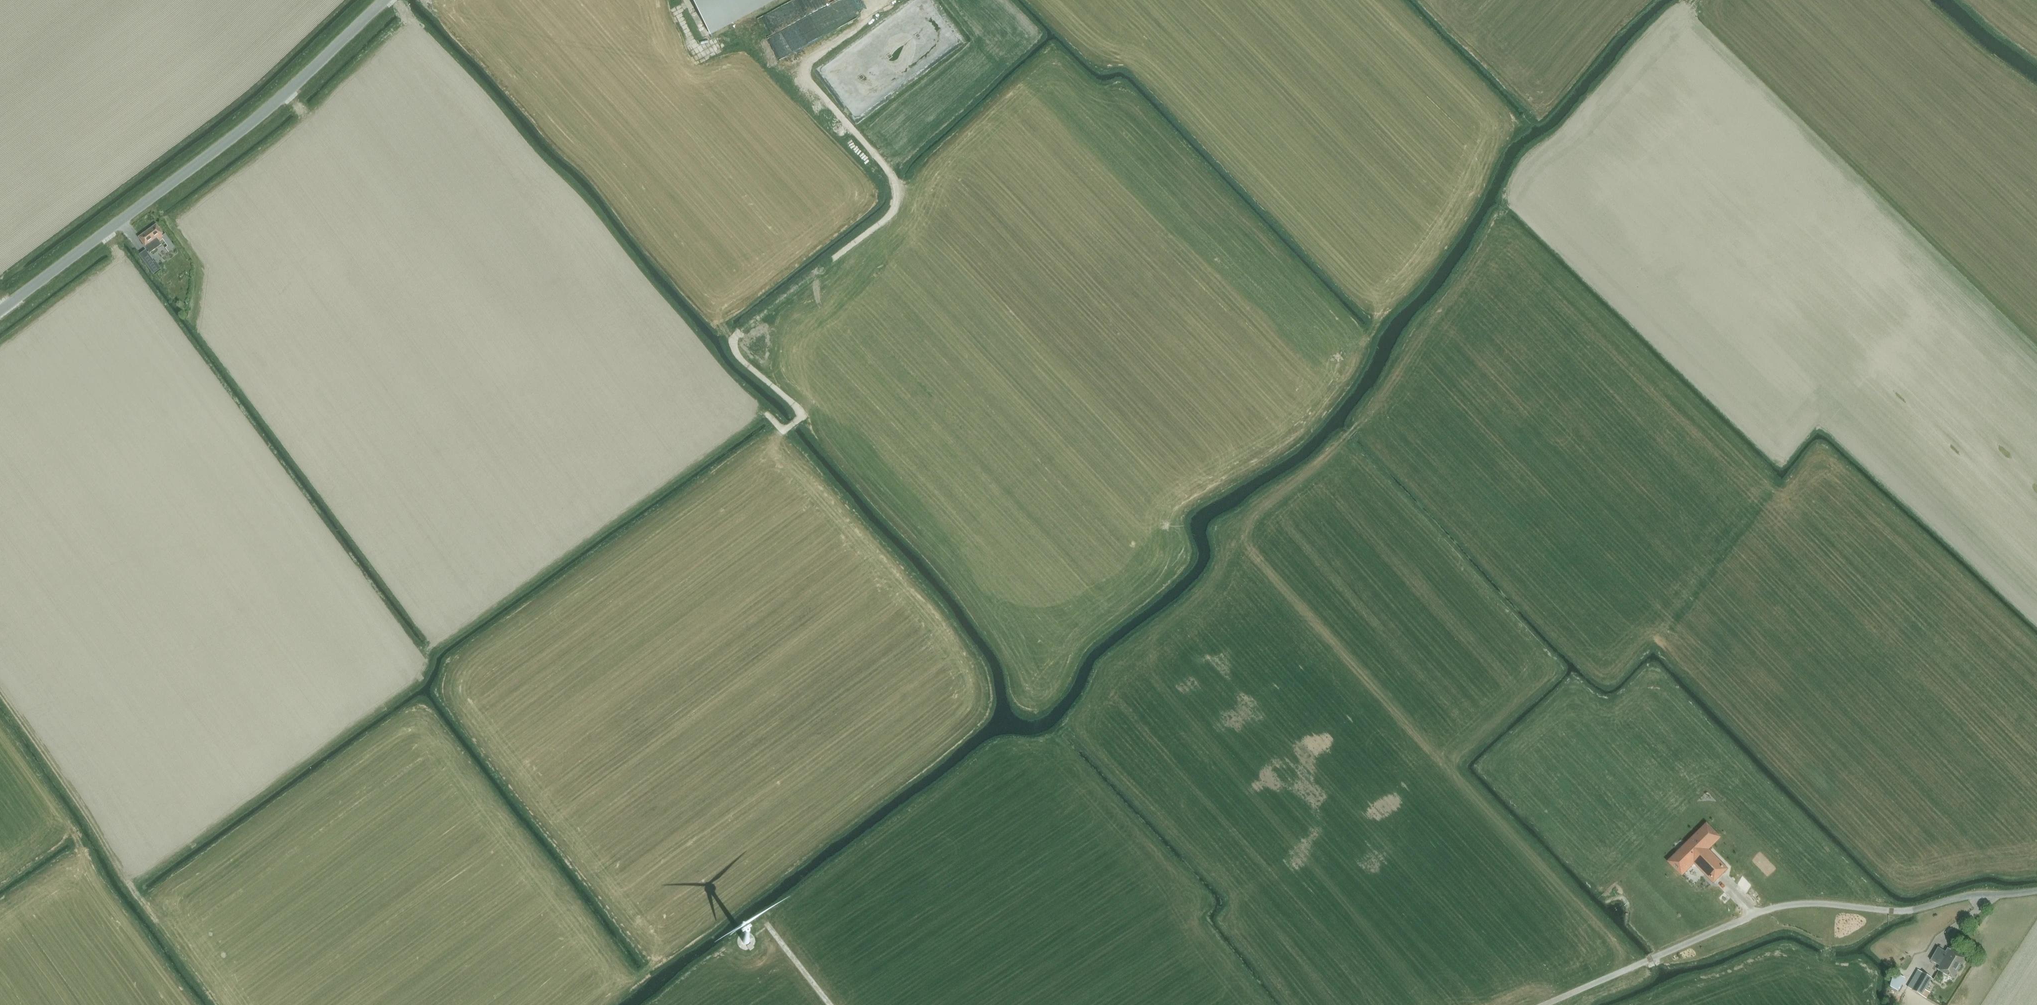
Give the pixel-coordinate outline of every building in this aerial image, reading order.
[(710,36),(775,0),(690,0),(710,36)] [(783,55),(832,33),(822,11),(791,25),(787,16),(795,13),(799,11),(796,4),(766,17),(783,55)] [(164,238),(163,236),(162,235),(163,234),(156,225),(139,237),(150,253),(161,244),(159,241),(162,239),(164,238)] [(164,238),(162,239),(168,247),(165,248),(169,253),(175,248),(166,234),(163,236),(164,238)] [(1714,882),(1726,870),(1706,850),(1719,838),(1707,825),(1670,862),(1682,874),(1694,862),(1714,882)] [(1729,907),(1734,902),(1721,889),(1716,894),(1729,907)] [(1950,950),(1947,953),(1938,948),(1931,961),(1940,966),(1938,970),(1953,979),(1965,959),(1950,950)] [(1926,998),(1930,992),(1925,989),(1932,978),(1918,970),(1908,987),(1926,998)] [(1897,974),(1890,987),(1900,992),(1907,979),(1897,974)]
